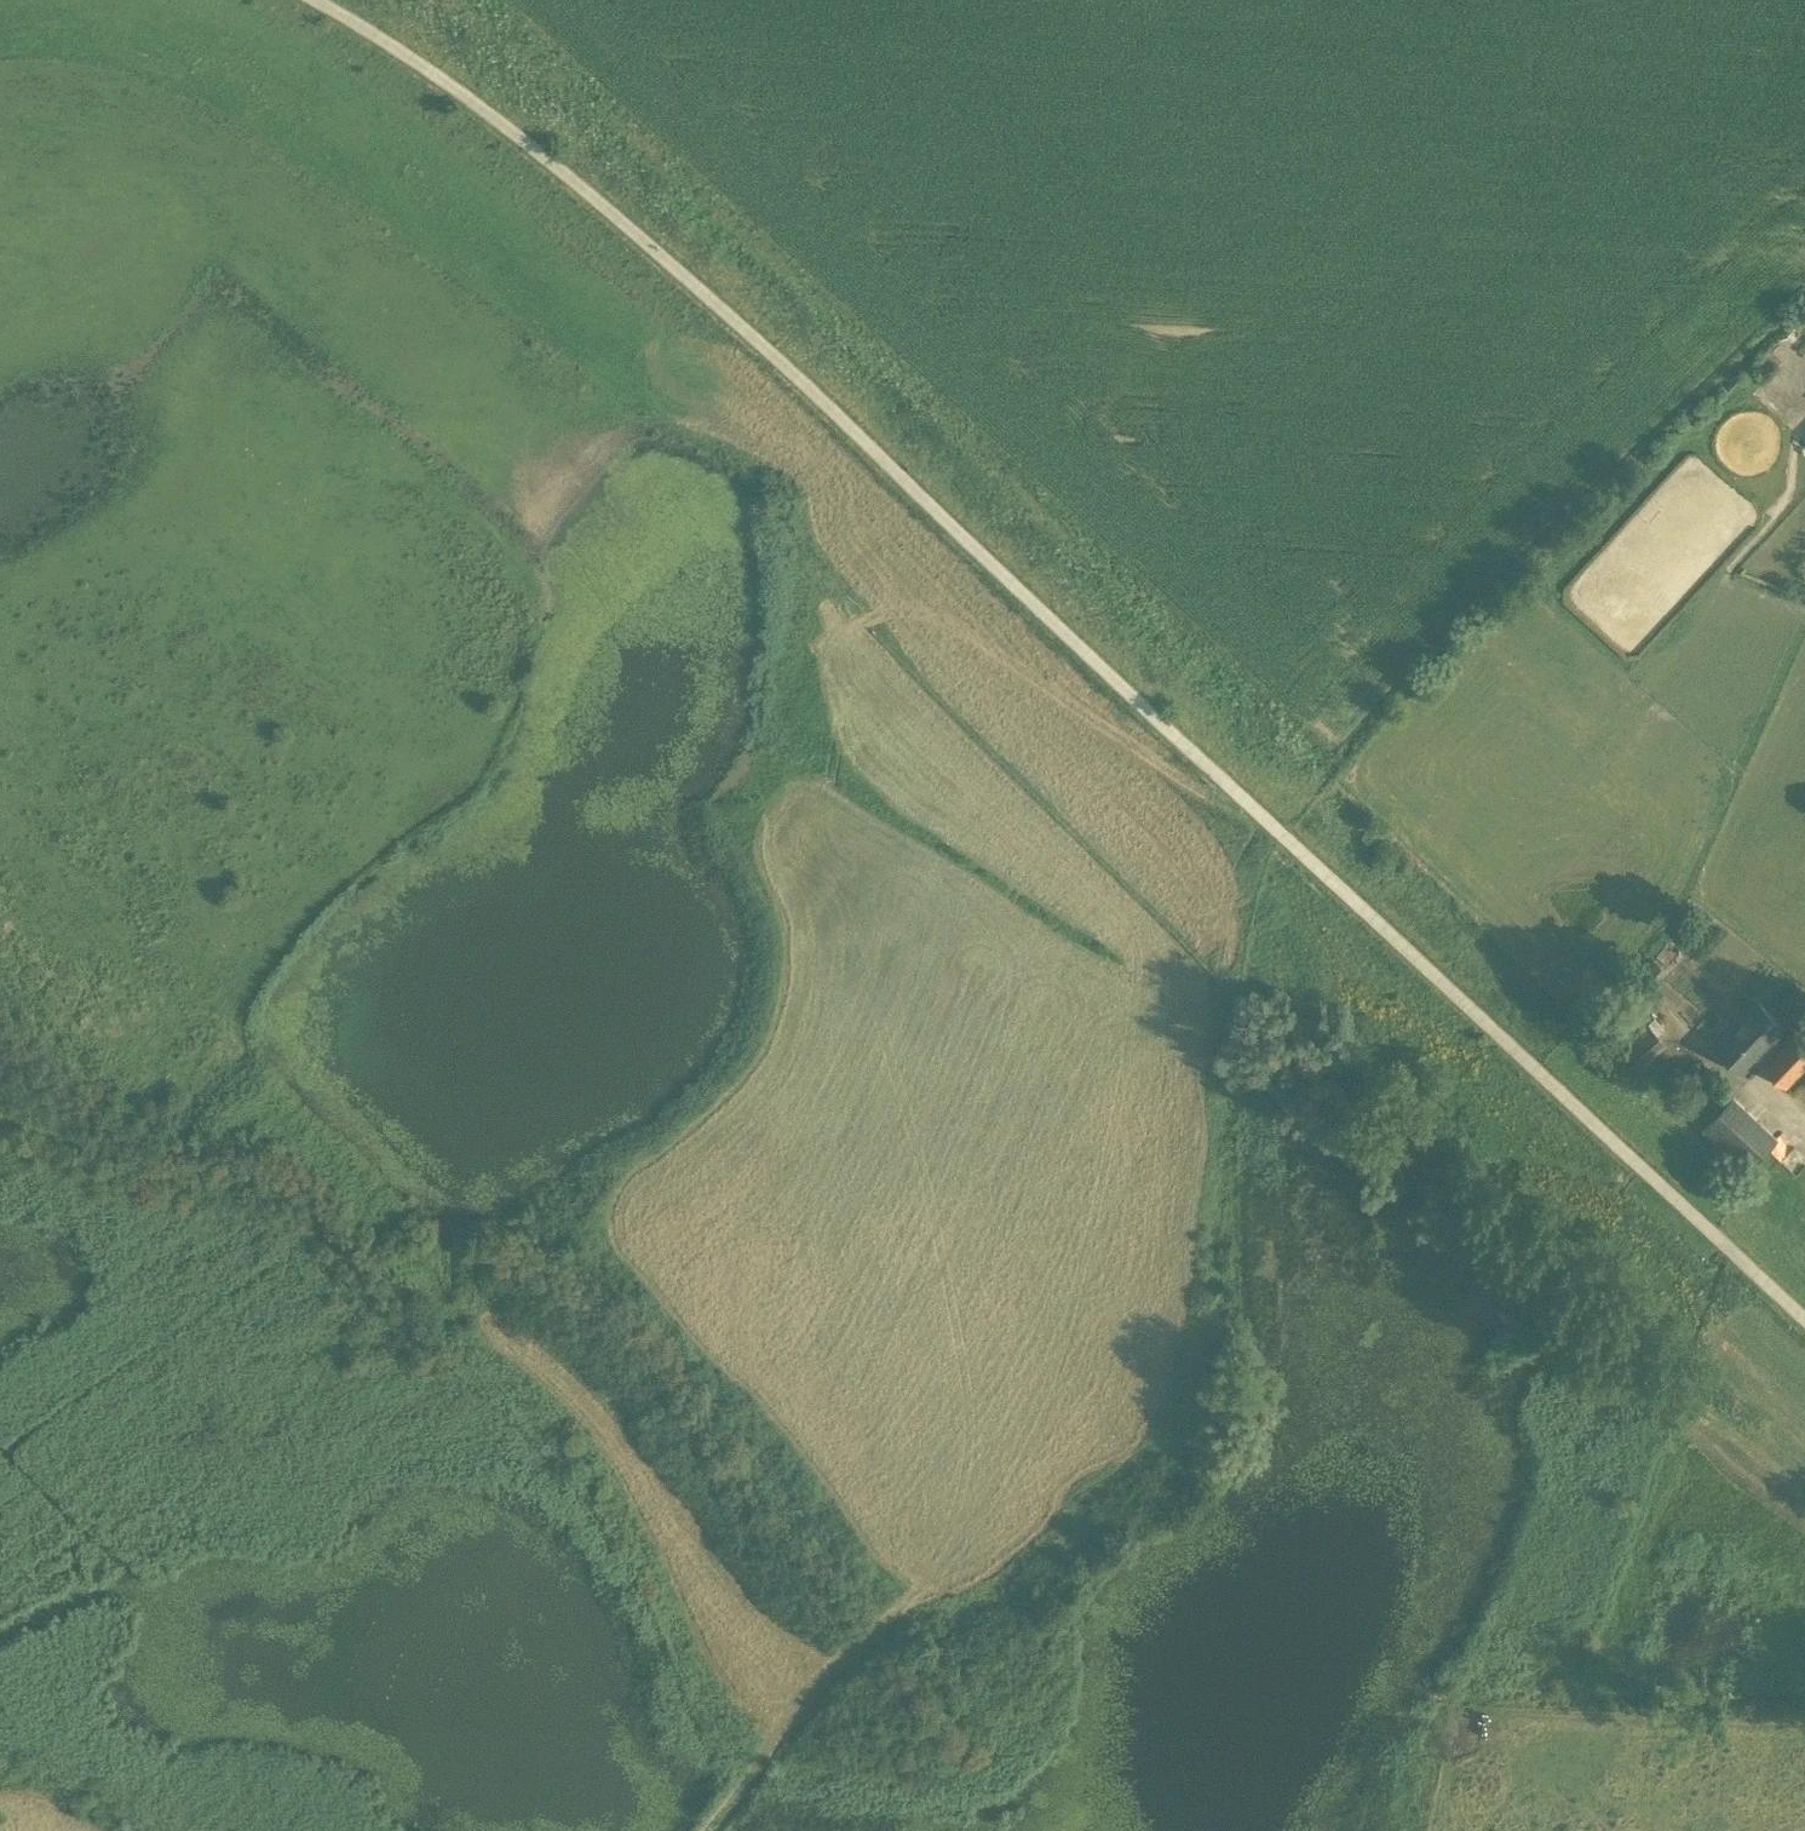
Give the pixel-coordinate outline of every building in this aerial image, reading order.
[(1688,944),(1700,930),(1689,921),(1677,936),(1688,944)] [(1652,958),(1639,973),(1651,984),(1665,969),(1652,958)] [(1760,1000),(1716,1045),(1740,1068),(1754,1054),(1762,1063),(1761,1064),(1786,1086),(1804,1066),(1804,1041),(1792,1029),(1784,1038),(1775,1031),(1783,1023),(1760,1000)] [(1639,1068),(1667,1041),(1647,1021),(1618,1046),(1639,1068)] [(1734,1095),(1704,1126),(1747,1168),(1777,1137),(1734,1095)]
